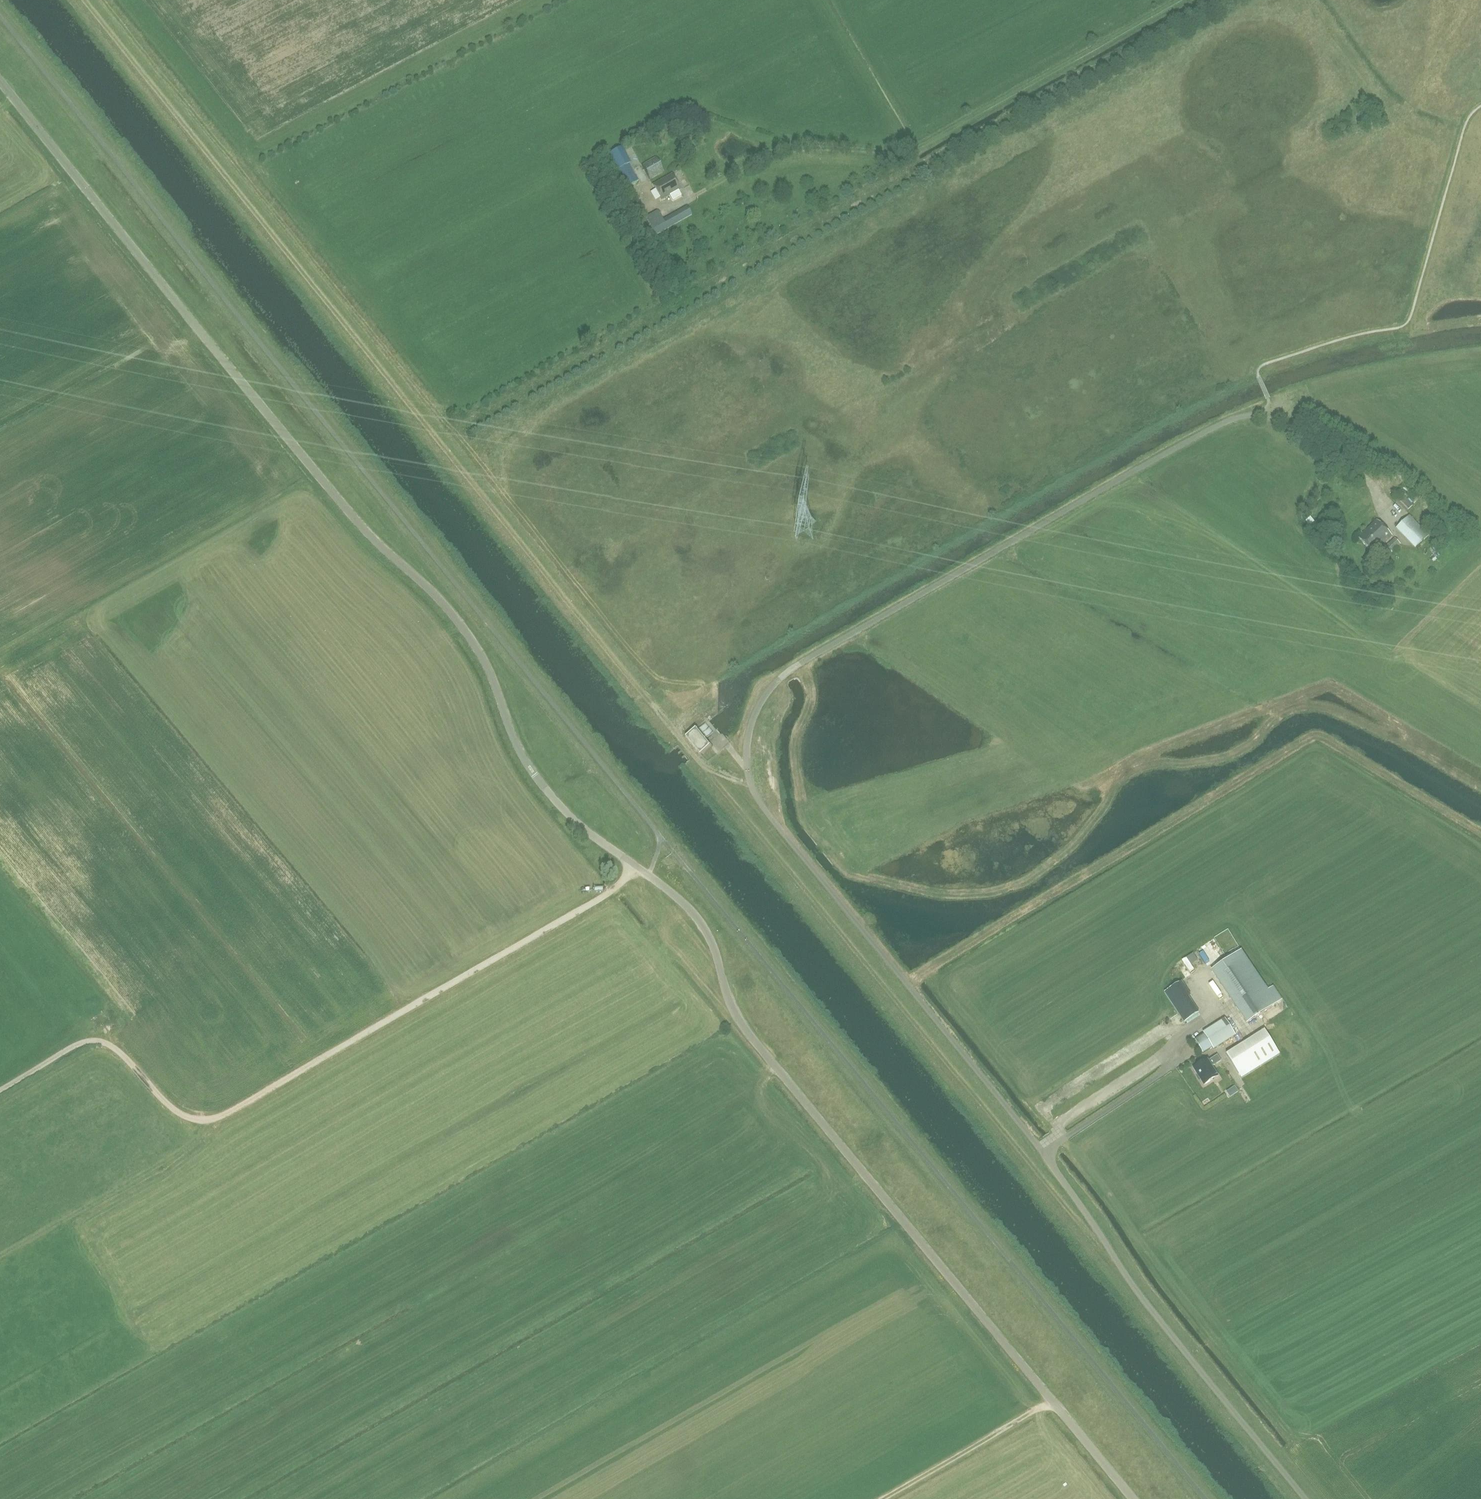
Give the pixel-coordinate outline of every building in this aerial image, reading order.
[(640,183),(630,165),(630,164),(622,146),(608,154),(628,190),(640,183)] [(664,171),(656,157),(642,165),(649,179),(664,171)] [(681,189),(672,174),(653,185),(662,200),(673,194),(681,189)] [(656,235),(688,217),(692,215),(687,206),(663,220),(658,211),(646,218),(656,235)] [(1393,498),(1406,512),(1413,505),(1400,492),(1393,498)] [(1428,535),(1409,516),(1398,528),(1416,547),(1428,535)] [(1315,523),(1310,517),(1305,521),(1310,527),(1315,523)] [(1374,554),(1392,535),(1377,520),(1358,538),(1374,554)] [(1393,552),(1401,544),(1394,538),(1387,546),(1393,552)] [(696,728),(686,737),(700,755),(710,746),(696,728)] [(1211,970),(1246,1024),(1277,1003),(1241,950),(1211,970)] [(1198,954),(1191,959),(1195,965),(1191,967),(1194,973),(1198,971),(1195,967),(1203,962),(1198,954)] [(1179,983),(1164,992),(1184,1023),(1199,1013),(1179,983)] [(1236,1036),(1225,1019),(1203,1033),(1204,1035),(1195,1040),(1203,1053),(1212,1048),(1214,1050),(1236,1036)] [(1265,1030),(1226,1054),(1241,1078),(1280,1054),(1265,1030)] [(1214,1066),(1221,1062),(1217,1055),(1210,1060),(1208,1059),(1193,1068),(1204,1086),(1220,1076),(1214,1066)]
